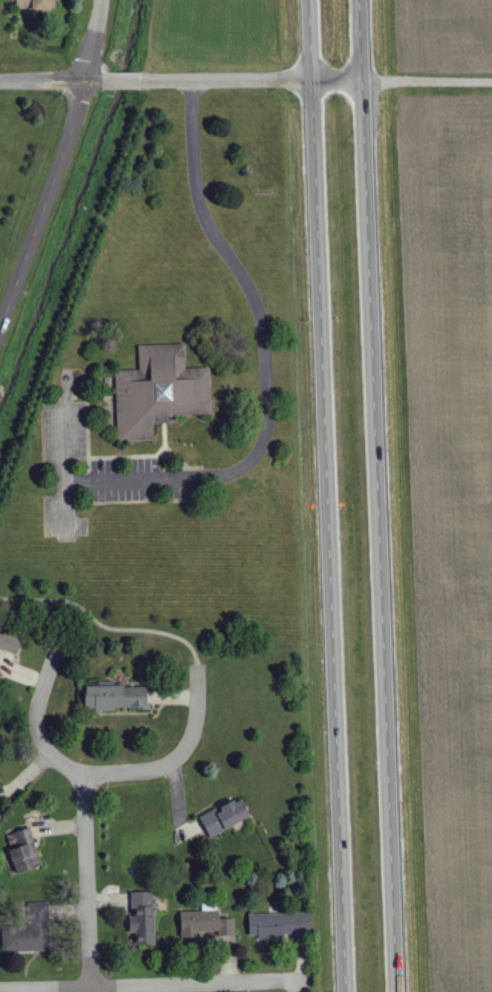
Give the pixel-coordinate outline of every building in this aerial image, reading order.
[(14,9),(15,0),(56,0),(55,7),(51,7),(51,11),(14,9)] [(115,370),(117,442),(154,441),(153,424),(176,424),(176,415),(211,414),(210,368),(186,369),(185,344),(137,345),(138,370),(115,370)] [(17,656),(22,641),(0,633),(0,650),(17,656)] [(148,687),(115,688),(115,683),(98,683),(98,686),(86,686),(86,711),(148,709),(148,687)] [(209,836),(251,818),(243,797),(218,808),(200,815),(209,836)] [(5,836),(18,873),(43,865),(29,827),(5,836)] [(133,892),(133,916),(130,916),(130,934),(138,933),(138,945),(155,944),(155,891),(133,892)] [(50,902),(24,903),(24,924),(2,925),(3,953),(51,951),(50,902)] [(180,912),(181,938),(200,937),(200,931),(218,931),(218,935),(235,935),(234,918),(219,918),(219,911),(180,912)] [(293,938),(293,931),(311,931),(310,912),(249,915),(249,936),(257,935),(257,939),(293,938)]
